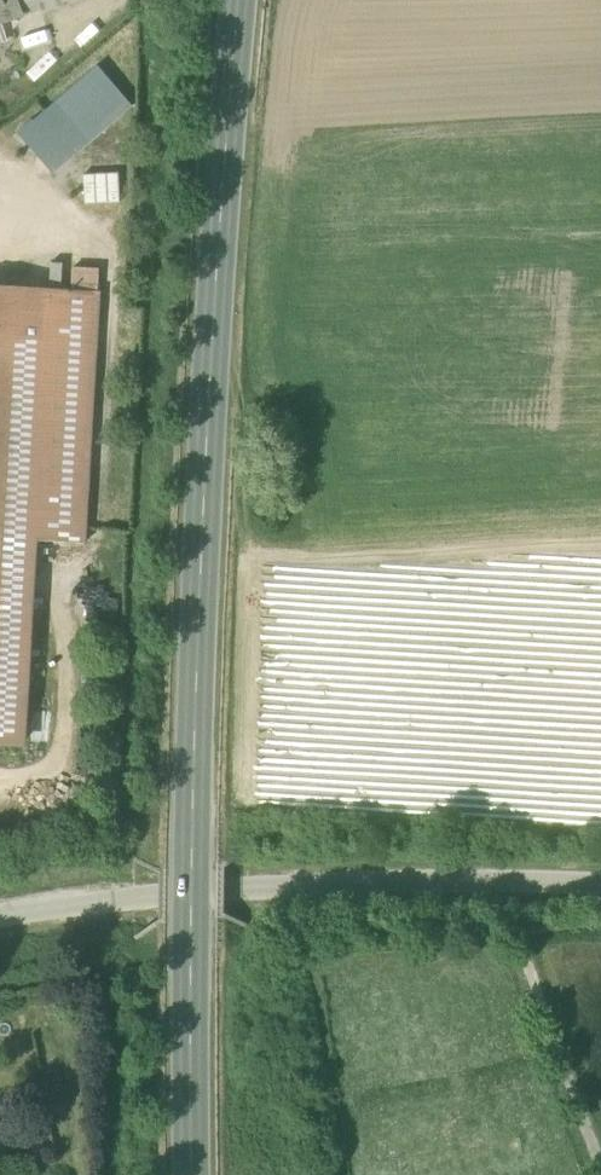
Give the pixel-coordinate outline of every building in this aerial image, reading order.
[(8,20),(68,0),(1,0),(8,20)] [(0,23),(0,44),(9,41),(3,22),(0,23)] [(95,69),(32,123),(61,157),(124,103),(95,69)] [(61,157),(32,123),(19,133),(53,173),(127,108),(124,103),(61,157)] [(118,172),(83,174),(84,203),(120,201),(118,172)] [(50,262),(49,292),(61,292),(63,262),(50,262)] [(72,268),(71,293),(97,294),(99,269),(72,268)] [(23,742),(34,540),(83,543),(97,294),(71,293),(61,292),(49,292),(0,289),(0,741),(23,742)]
